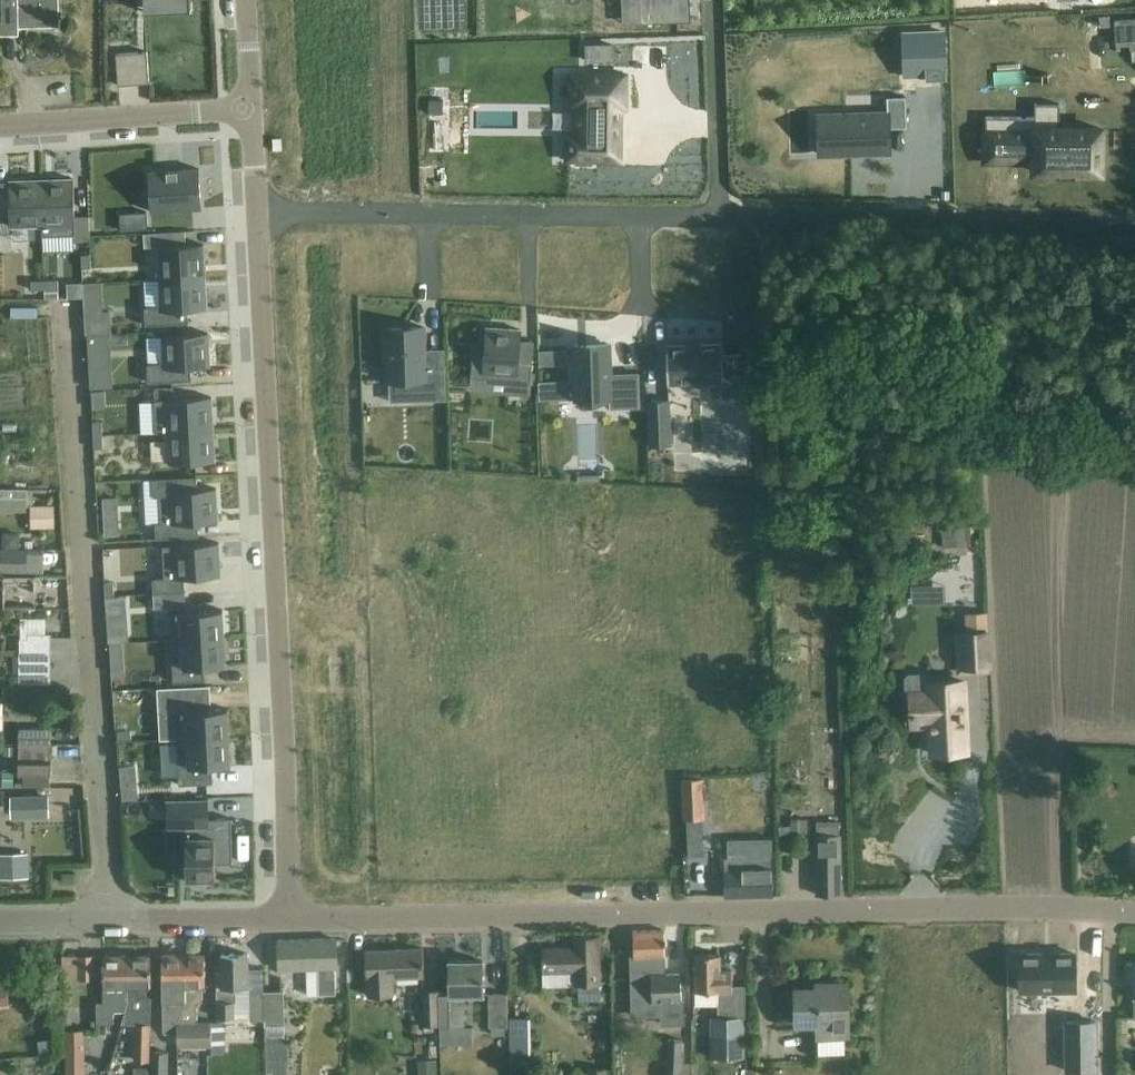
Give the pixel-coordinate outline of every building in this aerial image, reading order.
[(59,25),(58,0),(0,0),(0,32),(19,32),(18,17),(27,17),(27,23),(58,22),(58,25),(59,25)] [(690,20),(690,0),(641,0),(642,23),(690,20)] [(1115,19),(1116,46),(1130,45),(1130,49),(1134,49),(1134,18),(1115,19)] [(588,61),(612,60),(612,44),(587,45),(588,61)] [(148,51),(117,53),(119,84),(150,82),(148,51)] [(586,133),(567,133),(567,159),(576,160),(576,163),(592,163),(592,160),(620,160),(620,109),(625,109),(625,74),(570,74),(570,108),(587,108),(586,133)] [(887,111),(816,114),(817,154),(890,151),(889,127),(906,126),(905,96),(887,96),(887,111)] [(431,98),(431,113),(443,113),(443,98),(431,98)] [(1032,119),(983,118),(982,163),(1031,164),(1031,174),(1057,174),(1057,179),(1073,179),(1073,174),(1099,175),(1099,131),(1057,130),(1058,105),(1032,105),(1032,119)] [(428,115),(426,151),(446,152),(448,116),(428,115)] [(199,168),(148,172),(151,211),(202,208),(199,168)] [(45,180),(41,180),(42,226),(42,236),(49,236),(74,235),(75,235),(74,202),(74,179),(69,179),(45,180)] [(26,180),(9,181),(10,227),(33,226),(42,226),(41,180),(26,180)] [(121,213),(122,230),(148,228),(146,211),(121,213)] [(204,244),(158,247),(160,279),(205,277),(204,244)] [(90,254),(81,255),(82,268),(91,267),(90,254)] [(161,305),(144,306),(145,325),(189,323),(188,310),(207,309),(205,277),(160,279),(161,305)] [(45,280),(45,289),(59,288),(58,279),(45,280)] [(45,280),(32,280),(32,289),(45,289),(45,280)] [(9,305),(10,316),(36,316),(35,304),(9,305)] [(109,305),(84,306),(85,328),(110,327),(109,305)] [(424,327),(387,328),(389,381),(426,380),(426,394),(446,394),(445,361),(425,362),(424,327)] [(473,348),(471,377),(515,380),(514,394),(530,395),(532,363),(518,362),(520,329),(487,327),(485,349),(473,348)] [(164,363),(147,364),(148,382),(191,380),(191,367),(210,366),(208,333),(162,335),(164,363)] [(735,335),(678,336),(679,374),(735,373),(735,389),(753,389),(752,345),(735,346),(735,335)] [(610,344),(573,346),(574,381),(575,397),(575,399),(610,398),(610,407),(639,406),(638,373),(611,374),(610,344)] [(536,367),(566,367),(566,347),(536,347),(536,367)] [(105,361),(88,361),(88,375),(89,388),(98,388),(107,387),(105,361)] [(385,377),(364,378),(365,405),(386,404),(385,377)] [(556,379),(541,380),(542,398),(556,398),(556,379)] [(106,389),(90,390),(91,407),(106,406),(106,389)] [(211,397),(155,400),(157,433),(167,432),(167,431),(213,429),(211,397)] [(138,400),(139,432),(154,432),(153,400),(138,400)] [(668,400),(648,400),(650,445),(670,444),(668,400)] [(102,433),(101,420),(92,420),(93,434),(102,433)] [(213,429),(167,431),(167,432),(169,464),(215,461),(213,429)] [(93,447),(102,447),(102,433),(93,434),(93,447)] [(197,476),(153,478),(154,497),(160,497),(161,522),(155,523),(156,538),(199,536),(198,522),(218,521),(216,488),(197,489),(197,476)] [(33,499),(33,489),(0,489),(0,498),(33,499)] [(111,498),(98,498),(99,507),(112,507),(111,498)] [(55,505),(30,505),(31,528),(55,528),(55,505)] [(957,544),(972,543),(971,528),(956,529),(957,544)] [(3,532),(3,548),(20,548),(20,532),(3,532)] [(164,577),(153,578),(153,593),(185,592),(184,578),(221,576),(219,543),(163,545),(164,577)] [(44,571),(44,552),(28,553),(28,548),(20,548),(3,548),(0,548),(0,573),(9,573),(9,578),(20,578),(20,572),(44,571)] [(942,600),(941,581),(912,583),(913,602),(942,600)] [(104,583),(105,596),(114,595),(113,582),(104,583)] [(186,605),(185,592),(153,593),(154,607),(186,605)] [(186,611),(170,612),(171,640),(224,637),(223,609),(186,611)] [(991,672),(988,612),(965,613),(967,631),(955,632),(957,674),(991,672)] [(109,643),(118,643),(117,629),(108,630),(109,643)] [(20,652),(51,652),(51,634),(28,634),(28,638),(20,638),(20,652)] [(224,637),(171,640),(173,682),(205,680),(204,666),(225,665),(224,637)] [(51,652),(20,652),(20,683),(51,683),(51,652)] [(964,681),(929,682),(928,675),(925,672),(908,673),(905,677),(906,692),(910,692),(912,725),(931,724),(932,753),(967,751),(964,681)] [(228,708),(175,711),(176,739),(229,736),(228,708)] [(115,725),(116,738),(125,737),(124,724),(115,725)] [(19,727),(19,742),(51,741),(51,727),(19,727)] [(229,736),(176,739),(179,785),(213,783),(212,765),(231,764),(229,736)] [(125,737),(116,738),(117,751),(126,751),(125,737)] [(51,758),(51,741),(19,742),(19,758),(51,758)] [(15,746),(4,746),(4,755),(15,755),(15,746)] [(51,775),(51,758),(19,758),(19,775),(51,775)] [(133,763),(118,763),(119,795),(135,794),(133,763)] [(13,773),(2,773),(2,786),(13,786),(13,773)] [(1102,799),(1117,793),(1111,778),(1096,784),(1102,799)] [(685,818),(704,817),(702,779),(683,780),(685,818)] [(208,818),(208,799),(167,800),(167,827),(185,826),(208,826),(208,818)] [(48,815),(48,801),(21,802),(21,816),(48,815)] [(208,826),(185,826),(186,879),(215,879),(215,863),(232,863),(231,818),(208,818),(208,826)] [(840,894),(840,853),(840,821),(816,821),(817,853),(818,894),(840,894)] [(728,856),(724,856),(724,875),(725,897),(774,895),(773,855),(773,837),(727,838),(728,856)] [(8,854),(9,865),(0,865),(0,877),(27,876),(26,853),(8,854)] [(664,930),(633,931),(634,953),(634,957),(635,971),(636,1002),(654,1001),(660,1001),(661,1025),(682,1024),(681,1000),(680,974),(666,974),(666,972),(665,952),(664,930)] [(600,1001),(600,984),(606,984),(606,971),(600,971),(600,936),(573,936),(574,947),(542,948),(543,986),(578,985),(578,1001),(600,1001)] [(336,994),(336,977),(335,938),(279,940),(280,969),(307,968),(308,995),(336,994)] [(365,950),(366,973),(367,996),(395,995),(394,975),(424,974),(423,948),(365,950)] [(250,1021),(265,1020),(264,992),(249,992),(248,953),(221,954),(221,971),(217,971),(218,1018),(250,1017),(250,1021)] [(1032,953),(1019,954),(1020,991),(1032,991),(1051,990),(1076,990),(1075,953),(1057,953),(1032,953)] [(185,954),(161,955),(163,1032),(177,1032),(177,1020),(184,1003),(186,1003),(185,954)] [(184,1003),(177,1020),(177,1032),(177,1047),(211,1046),(211,1022),(211,1021),(197,1022),(196,1002),(202,1002),(202,986),(205,986),(204,954),(185,954),(186,1003),(184,1003)] [(732,1004),(732,992),(732,970),(720,970),(720,954),(696,954),(696,992),(717,992),(717,1004),(732,1004)] [(113,1011),(124,1011),(127,998),(127,955),(103,955),(104,1002),(96,1002),(97,1024),(113,1023),(113,1011)] [(151,955),(127,955),(127,998),(124,1011),(151,1011),(151,996),(151,955)] [(79,978),(95,978),(94,956),(79,956),(79,978)] [(449,960),(449,1007),(450,1026),(467,1025),(467,993),(483,993),(483,960),(449,960)] [(848,1034),(847,1006),(847,983),(831,984),(832,988),(796,989),(797,1030),(815,1029),(815,1022),(828,1022),(828,1035),(848,1034)] [(28,989),(4,992),(6,1010),(30,1007),(28,989)] [(745,989),(732,989),(732,992),(732,1004),(717,1004),(717,1017),(711,1017),(711,1057),(743,1057),(743,1023),(746,1023),(745,989)] [(264,992),(265,1020),(265,1025),(285,1025),(284,991),(264,992)] [(422,992),(424,1026),(438,1025),(437,991),(422,992)] [(489,993),(489,1026),(507,1026),(506,993),(489,993)] [(1096,1020),(1064,1020),(1064,1071),(1097,1070),(1096,1020)] [(225,1022),(211,1022),(211,1046),(225,1046),(225,1022)] [(149,1061),(150,1024),(135,1024),(134,1060),(149,1061)] [(66,1074),(84,1074),(84,1032),(66,1032),(66,1074)] [(668,1074),(682,1074),(683,1040),(669,1039),(668,1074)] [(528,1041),(510,1041),(510,1054),(528,1054),(528,1041)] [(149,1074),(169,1074),(169,1052),(151,1052),(150,1070),(149,1074)] [(1038,1053),(1029,1054),(1029,1064),(1039,1064),(1038,1053)] [(436,1059),(418,1059),(418,1074),(437,1074),(436,1059)] [(609,1066),(588,1067),(588,1074),(609,1074),(609,1066)]
